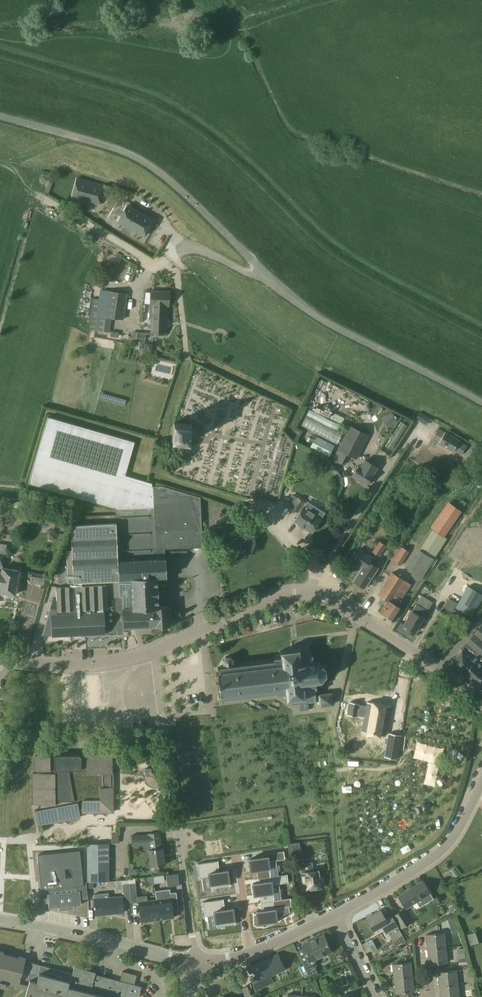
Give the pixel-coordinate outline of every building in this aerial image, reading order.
[(100,200),(104,186),(77,179),(72,198),(89,203),(90,198),(100,200)] [(152,220),(127,205),(118,222),(143,236),(146,232),(152,220)] [(151,333),(165,333),(167,306),(169,306),(169,292),(151,291),(150,305),(152,305),(151,333)] [(109,292),(105,318),(123,320),(127,294),(109,292)] [(98,311),(91,310),(89,323),(96,324),(98,311)] [(94,336),(92,345),(112,349),(114,340),(94,336)] [(344,418),(333,412),(330,418),(342,424),(344,418)] [(392,412),(386,416),(391,425),(397,421),(392,412)] [(425,416),(420,412),(414,421),(420,424),(425,416)] [(116,509),(116,515),(118,568),(119,597),(123,597),(123,608),(153,607),(154,627),(155,627),(155,628),(171,627),(170,607),(159,607),(157,577),(167,577),(166,558),(165,549),(202,547),(200,497),(162,486),(152,486),(152,483),(125,476),(135,442),(48,417),(28,484),(116,509)] [(407,425),(402,422),(401,421),(385,446),(391,450),(407,425)] [(174,422),(172,440),(181,441),(181,443),(182,444),(185,445),(187,443),(187,442),(190,442),(192,424),(174,422)] [(333,459),(344,464),(349,454),(356,458),(368,435),(350,426),(333,459)] [(438,429),(433,437),(439,441),(439,442),(453,451),(454,450),(461,455),(467,447),(459,442),(459,441),(445,432),(444,433),(438,429)] [(316,436),(310,448),(329,457),(335,446),(316,436)] [(359,465),(352,476),(366,485),(373,475),(373,474),(377,468),(365,460),(361,467),(359,465)] [(298,496),(292,506),(291,507),(297,510),(303,499),(298,496)] [(457,505),(462,509),(467,503),(462,499),(457,505)] [(430,528),(434,530),(444,537),(462,511),(448,502),(430,528)] [(294,521),(312,533),(321,518),(303,507),(294,521)] [(118,568),(116,515),(84,516),(84,524),(73,524),(71,529),(72,546),(66,546),(66,550),(62,550),(63,566),(60,566),(61,587),(56,587),(57,598),(53,598),(42,636),(52,635),(105,633),(106,633),(106,629),(109,629),(110,631),(114,631),(114,629),(124,628),(124,629),(154,627),(153,607),(123,608),(123,597),(119,597),(118,568)] [(241,534),(231,524),(223,532),(234,542),(241,534)] [(434,530),(420,550),(433,558),(446,538),(444,537),(434,530)] [(379,541),(372,552),(379,556),(386,545),(379,541)] [(15,595),(20,570),(3,567),(7,545),(0,544),(0,592),(15,595)] [(402,547),(393,561),(393,562),(399,566),(409,551),(402,547)] [(434,559),(433,558),(420,550),(419,549),(406,570),(421,579),(434,559)] [(353,561),(362,567),(353,581),(358,584),(358,587),(361,589),(363,588),(364,588),(377,568),(369,562),(372,558),(360,550),(353,561)] [(378,594),(387,600),(379,612),(394,622),(402,609),(397,606),(411,585),(392,573),(378,594)] [(446,581),(440,593),(450,598),(455,586),(446,581)] [(455,607),(472,617),(481,599),(481,594),(468,586),(458,603),(455,607)] [(416,604),(403,625),(415,632),(428,611),(433,603),(421,596),(416,604)] [(451,662),(480,689),(481,686),(481,629),(451,662)] [(217,672),(220,695),(221,695),(221,699),(278,693),(278,695),(286,694),(286,700),(298,698),(300,711),(309,710),(308,703),(319,701),(320,706),(333,705),(332,693),(319,695),(316,695),(315,689),(317,689),(316,681),(321,680),(326,674),(325,667),(319,662),(314,663),(313,655),(311,655),(309,644),(293,646),(294,650),(280,651),(281,657),(274,658),(274,660),(233,665),(232,659),(229,657),(225,657),(223,661),(224,667),(217,667),(218,672),(217,672)] [(350,702),(347,716),(356,717),(357,716),(364,717),(362,728),(386,732),(391,706),(367,702),(366,707),(358,705),(359,703),(350,702)] [(389,734),(388,745),(393,746),(391,758),(398,759),(401,735),(389,734)] [(33,773),(33,805),(39,805),(40,809),(35,810),(38,825),(49,822),(80,817),(79,811),(83,810),(82,813),(113,813),(113,787),(111,787),(111,773),(113,773),(112,754),(87,755),(87,758),(82,758),(80,756),(81,756),(79,755),(35,755),(35,771),(38,771),(38,773),(33,773)] [(149,850),(151,866),(151,870),(154,872),(158,872),(159,869),(159,866),(165,865),(165,864),(164,865),(163,855),(164,855),(163,848),(162,848),(160,833),(148,834),(148,835),(140,835),(140,843),(149,842),(150,850),(149,850)] [(289,847),(290,857),(301,855),(299,842),(288,844),(289,847)] [(109,881),(108,843),(87,843),(88,882),(108,882),(109,881)] [(258,879),(287,875),(287,874),(271,876),(270,873),(270,868),(270,867),(269,867),(269,864),(269,862),(269,861),(271,861),(274,861),(280,860),(281,860),(283,859),(285,859),(284,851),(265,853),(261,854),(258,854),(257,855),(258,855),(258,858),(253,858),(251,859),(249,859),(249,861),(250,863),(250,865),(250,866),(250,867),(251,867),(251,869),(251,871),(253,870),(255,870),(255,871),(256,871),(255,870),(256,870),(257,873),(257,879),(258,879)] [(228,886),(230,886),(229,884),(229,882),(229,880),(229,879),(229,878),(229,876),(228,876),(228,870),(219,871),(219,868),(219,865),(218,861),(217,861),(215,861),(210,862),(197,864),(198,865),(198,867),(199,878),(201,878),(203,878),(204,877),(209,877),(209,878),(210,878),(210,879),(210,881),(210,884),(211,885),(211,888),(211,889),(212,888),(212,889),(216,888),(225,887),(226,887),(226,886),(228,886)] [(302,875),(303,882),(302,882),(303,887),(304,887),(303,883),(306,882),(307,890),(322,887),(321,883),(323,882),(322,877),(320,877),(319,870),(313,871),(312,863),(303,864),(305,875),(302,875)] [(459,874),(454,868),(450,871),(455,877),(459,874)] [(168,886),(179,885),(177,874),(166,875),(168,886)] [(261,902),(261,903),(291,898),(274,900),(274,896),(273,893),(273,892),(273,890),(273,888),(272,888),(272,887),(272,885),(273,885),(276,884),(278,884),(283,883),(285,883),(287,883),(288,882),(287,875),(258,879),(258,882),(258,883),(253,883),(253,886),(253,888),(254,890),(253,890),(254,891),(253,891),(254,891),(254,892),(254,893),(254,895),(257,895),(259,895),(260,895),(260,899),(261,902)] [(422,880),(398,896),(406,909),(418,901),(421,905),(419,906),(420,907),(433,898),(430,893),(422,880)] [(147,921),(159,920),(157,900),(148,901),(147,895),(137,897),(136,883),(129,884),(129,888),(131,903),(136,902),(136,903),(139,903),(141,922),(143,922),(144,924),(146,923),(147,921)] [(85,885),(41,889),(42,902),(49,901),(50,908),(59,907),(59,910),(73,908),(73,905),(81,904),(80,898),(86,897),(85,885)] [(159,920),(174,918),(173,911),(179,910),(177,892),(171,893),(170,889),(156,891),(157,900),(159,920)] [(124,912),(123,897),(109,898),(109,893),(94,894),(95,906),(94,906),(94,908),(95,908),(96,915),(97,915),(97,914),(107,913),(107,914),(124,912)] [(291,898),(261,903),(262,907),(262,910),(262,911),(257,912),(257,914),(257,916),(258,918),(257,918),(258,919),(257,919),(258,919),(258,920),(258,921),(258,923),(261,923),(263,923),(267,922),(268,925),(268,926),(274,923),(277,922),(277,921),(277,919),(277,918),(277,916),(276,916),(276,915),(276,913),(276,912),(275,910),(276,910),(275,909),(277,908),(281,908),(287,907),(288,907),(290,907),(290,906),(292,906),(291,898)] [(215,917),(215,919),(216,922),(216,923),(216,926),(217,927),(221,926),(225,926),(231,925),(233,924),(235,924),(235,922),(235,920),(234,918),(235,918),(235,917),(234,918),(234,917),(234,915),(234,914),(233,908),(231,909),(227,909),(225,909),(225,907),(224,903),(224,900),(224,899),(223,899),(221,899),(216,900),(203,902),(203,903),(204,905),(203,905),(205,916),(206,916),(208,916),(210,916),(215,915),(215,916),(215,917)] [(454,906),(452,907),(445,911),(447,915),(456,909),(454,906)] [(386,921),(381,910),(373,914),(372,913),(367,915),(368,918),(366,918),(373,930),(382,925),(386,933),(398,927),(392,917),(386,921)] [(403,910),(395,915),(403,927),(411,922),(403,910)] [(468,935),(471,945),(479,943),(475,932),(468,935)] [(446,948),(444,933),(426,935),(428,935),(428,942),(427,942),(427,950),(429,950),(446,948)] [(302,945),(303,948),(309,960),(302,963),(310,978),(321,973),(318,974),(315,966),(317,965),(314,959),(331,951),(324,935),(302,945)] [(446,948),(429,950),(430,956),(428,956),(429,964),(447,962),(446,948)] [(25,996),(139,996),(141,987),(95,975),(95,972),(74,967),(72,973),(30,963),(25,984),(23,983),(20,982),(26,958),(19,957),(18,958),(4,954),(4,953),(0,952),(0,986),(5,987),(6,983),(22,987),(27,988),(25,996)] [(252,966),(257,977),(250,980),(255,991),(271,984),(268,976),(284,969),(278,955),(252,966)] [(412,977),(411,962),(392,964),(392,965),(394,965),(395,971),(393,971),(394,979),(396,979),(412,977)] [(458,985),(456,970),(438,972),(438,973),(440,973),(441,979),(439,979),(440,987),(441,987),(458,985)] [(412,977),(396,979),(397,986),(395,986),(396,993),(414,991),(412,977)] [(441,987),(442,994),(440,994),(441,996),(459,996),(458,985),(441,987)] [(245,996),(248,996),(252,996),(247,986),(241,988),(245,996)]
